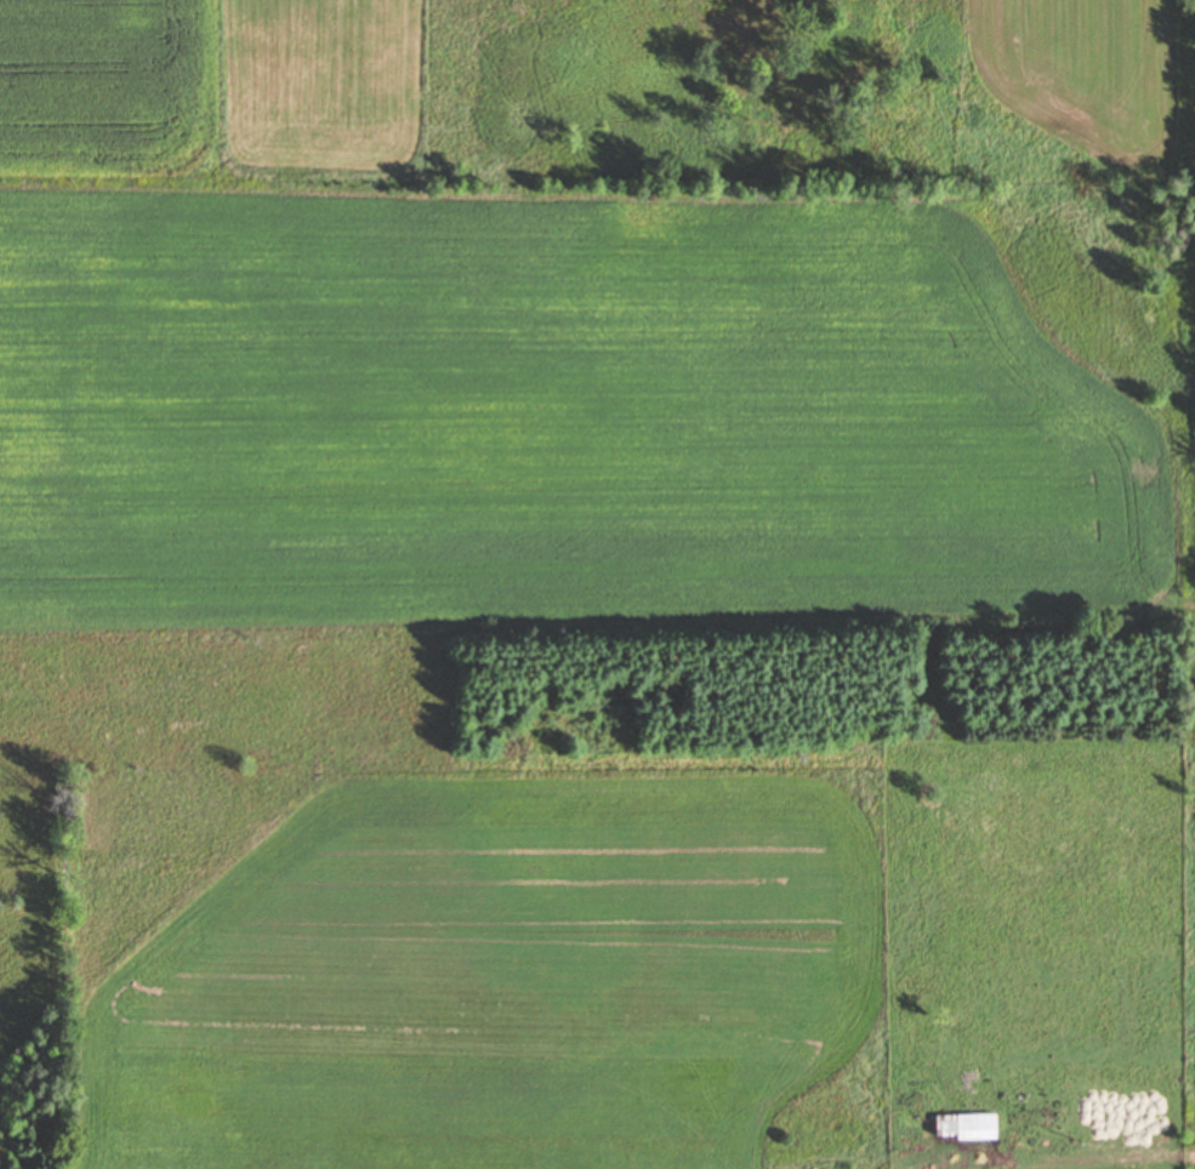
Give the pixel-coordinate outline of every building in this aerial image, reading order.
[(1004,1139),(1004,1113),(964,1113),(964,1139),(1004,1139)]
